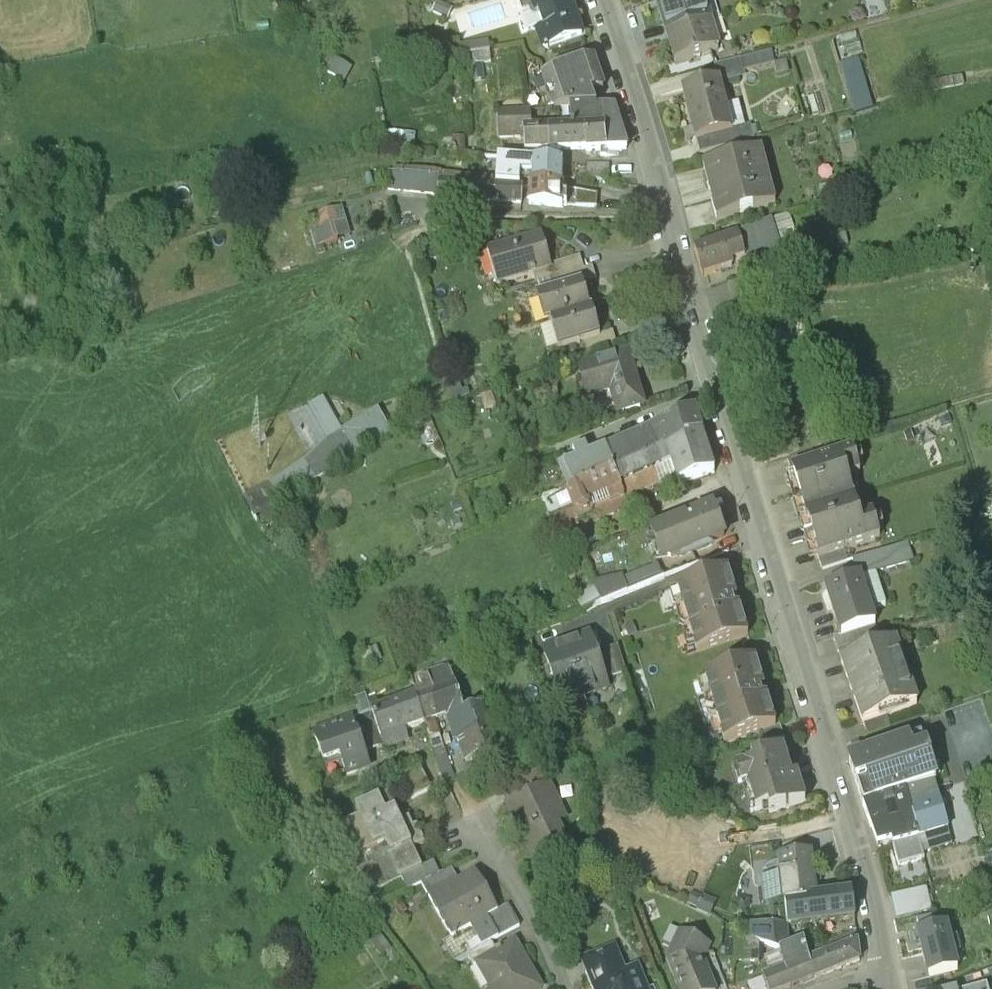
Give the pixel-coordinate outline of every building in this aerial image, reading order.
[(541,29),(535,31),(542,52),(583,39),(570,0),(531,0),(541,29)] [(667,34),(710,21),(704,0),(678,0),(658,6),(667,34)] [(667,34),(675,61),(718,48),(710,21),(667,34)] [(490,39),(457,42),(458,62),(492,60),(490,39)] [(715,62),(719,78),(774,64),(770,49),(715,62)] [(606,153),(627,152),(615,109),(596,109),(592,98),(605,94),(593,61),(543,77),(554,114),(570,113),(573,131),(587,130),(606,130),(606,153)] [(858,61),(839,67),(853,112),(871,107),(858,61)] [(986,68),(931,80),(933,89),(988,76),(986,68)] [(719,78),(684,86),(696,135),(731,127),(719,78)] [(525,154),(563,153),(563,131),(531,131),(531,116),(497,116),(497,142),(525,142),(525,154)] [(731,127),(696,135),(699,149),(755,135),(751,122),(731,127)] [(390,128),(387,139),(413,146),(416,135),(390,128)] [(563,153),(587,153),(587,130),(573,131),(563,131),(563,153)] [(606,153),(606,130),(587,130),(587,153),(606,153)] [(701,164),(715,218),(775,203),(762,149),(701,164)] [(532,187),(561,187),(561,166),(495,161),(497,185),(517,186),(517,175),(531,177),(532,187)] [(609,168),(587,168),(588,182),(608,186),(609,168)] [(522,207),(524,190),(391,178),(390,196),(522,207)] [(561,187),(532,187),(532,208),(599,210),(598,197),(561,187)] [(316,247),(337,240),(334,226),(346,222),(340,209),(314,217),(318,230),(312,232),(316,247)] [(791,222),(738,239),(745,263),(792,250),(787,240),(795,238),(791,222)] [(738,239),(695,251),(703,278),(746,267),(745,263),(738,239)] [(532,276),(551,271),(543,240),(495,254),(504,284),(532,276)] [(874,259),(872,249),(859,252),(861,262),(874,259)] [(549,285),(582,276),(579,263),(551,271),(532,276),(536,289),(549,285)] [(596,284),(593,273),(582,276),(549,285),(552,296),(596,284)] [(551,325),(590,315),(583,288),(552,296),(540,300),(548,326),(551,325)] [(590,315),(551,325),(559,353),(584,346),(601,342),(593,314),(590,315)] [(615,338),(601,342),(584,346),(587,357),(618,349),(615,338)] [(644,408),(628,358),(578,373),(587,402),(616,393),(623,415),(644,408)] [(320,398),(309,404),(328,439),(339,433),(320,398)] [(282,499),(392,434),(379,413),(344,431),(339,433),(328,439),(303,465),(273,481),(270,482),(279,501),(282,499)] [(614,475),(701,432),(691,414),(562,469),(572,493),(614,475)] [(714,471),(701,432),(614,475),(626,502),(674,474),(677,483),(714,471)] [(787,459),(791,470),(816,463),(813,451),(787,459)] [(791,470),(805,515),(853,499),(847,480),(860,476),(853,452),(816,463),(791,470)] [(241,484),(247,495),(264,485),(259,474),(241,484)] [(626,502),(614,475),(572,493),(579,510),(580,517),(598,512),(603,521),(631,511),(626,502)] [(269,544),(292,533),(266,484),(264,485),(247,495),(244,496),(269,544)] [(546,504),(552,521),(568,515),(579,510),(572,493),(546,504)] [(655,524),(669,560),(734,534),(720,499),(655,524)] [(805,515),(819,560),(844,552),(880,541),(872,517),(860,520),(853,499),(805,515)] [(568,515),(552,521),(562,544),(577,537),(568,515)] [(852,562),(857,578),(859,578),(859,579),(914,563),(908,545),(852,562)] [(819,560),(822,571),(847,563),(844,552),(819,560)] [(593,580),(596,586),(604,601),(667,574),(662,561),(626,576),(625,573),(593,580)] [(702,650),(752,634),(730,566),(680,582),(702,650)] [(839,637),(874,626),(859,579),(859,578),(857,578),(825,589),(836,623),(835,623),(839,636),(839,637)] [(575,597),(582,611),(604,601),(596,586),(575,597)] [(634,622),(625,625),(629,635),(638,632),(634,622)] [(839,636),(833,638),(841,662),(864,654),(860,643),(878,637),(874,626),(839,637),(839,636)] [(568,636),(589,696),(615,687),(611,676),(601,649),(594,627),(568,636)] [(542,646),(563,705),(589,696),(568,636),(542,646)] [(841,662),(863,726),(886,717),(916,707),(894,643),(864,654),(841,662)] [(601,649),(611,676),(627,670),(619,644),(601,649)] [(755,660),(703,675),(724,742),(757,733),(775,727),(775,726),(755,660)] [(428,671),(447,716),(449,715),(467,708),(449,665),(428,671)] [(438,719),(447,716),(428,671),(427,668),(416,672),(424,689),(417,693),(427,722),(436,760),(448,755),(438,719)] [(547,690),(543,680),(531,685),(535,695),(547,690)] [(406,729),(427,722),(417,693),(372,709),(373,712),(384,744),(385,748),(410,740),(406,729)] [(356,718),(373,712),(372,709),(367,694),(338,705),(344,722),(356,718)] [(449,715),(457,738),(494,726),(485,703),(467,708),(449,715)] [(384,744),(373,712),(356,718),(367,750),(384,744)] [(344,722),(315,733),(327,767),(343,762),(349,777),(373,769),(367,750),(356,718),(344,722)] [(775,727),(757,733),(761,744),(784,737),(780,724),(775,726),(775,727)] [(457,738),(465,762),(502,748),(494,726),(457,738)] [(784,737),(761,744),(755,746),(759,757),(782,750),(783,752),(788,750),(784,737)] [(927,737),(849,763),(863,807),(906,793),(934,784),(942,781),(927,737)] [(663,743),(651,747),(654,756),(666,751),(663,743)] [(759,757),(751,760),(752,765),(731,771),(737,790),(742,789),(750,815),(755,813),(756,814),(768,810),(769,815),(805,804),(797,776),(791,778),(783,752),(782,750),(759,757)] [(448,755),(436,760),(445,781),(456,776),(448,755)] [(421,764),(397,774),(408,799),(432,788),(421,764)] [(505,786),(511,800),(550,782),(544,768),(505,786)] [(505,802),(536,868),(575,850),(563,823),(571,819),(553,780),(550,782),(511,800),(505,802)] [(934,784),(906,793),(919,839),(947,831),(934,784)] [(401,877),(424,866),(415,847),(426,842),(419,824),(414,827),(412,820),(411,816),(403,819),(391,791),(357,806),(361,815),(338,825),(352,856),(370,849),(373,854),(364,857),(368,864),(350,872),(362,895),(401,877)] [(906,793),(863,807),(870,828),(886,824),(891,842),(893,847),(919,840),(919,839),(906,793)] [(886,824),(870,828),(877,846),(891,842),(886,824)] [(747,831),(751,864),(780,860),(780,858),(781,858),(778,826),(747,831)] [(947,831),(919,839),(919,840),(923,855),(951,846),(947,831)] [(923,855),(919,840),(893,847),(898,867),(924,860),(923,855)] [(785,904),(822,900),(822,894),(815,895),(814,884),(821,884),(820,876),(812,877),(810,854),(781,858),(780,858),(780,860),(782,874),(785,902),(785,904)] [(424,884),(442,874),(435,861),(424,866),(401,877),(409,891),(424,884)] [(430,895),(460,879),(454,868),(442,874),(424,884),(430,895)] [(430,895),(453,937),(473,926),(501,911),(478,869),(460,879),(430,895)] [(785,902),(782,874),(761,877),(764,904),(785,902)] [(926,890),(891,898),(896,922),(932,913),(926,890)] [(690,902),(711,914),(716,905),(694,893),(690,902)] [(787,926),(858,918),(851,896),(822,900),(785,904),(787,926)] [(521,925),(510,905),(501,911),(473,926),(484,946),(492,941),(521,925)] [(931,920),(917,923),(920,934),(918,935),(925,963),(927,963),(930,978),(956,972),(945,922),(931,925),(931,920)] [(784,925),(749,921),(747,933),(781,949),(785,947),(784,925)] [(707,958),(715,945),(680,929),(667,957),(680,988),(720,988),(707,958)] [(735,935),(734,960),(758,960),(759,942),(735,935)] [(382,936),(372,943),(382,957),(392,949),(382,936)] [(476,963),(490,988),(547,988),(519,940),(498,951),(476,963)] [(476,963),(498,951),(492,941),(484,946),(468,955),(473,965),(476,963)] [(781,949),(786,970),(762,978),(766,988),(787,988),(814,979),(809,962),(803,941),(785,947),(781,949)] [(642,962),(628,968),(618,943),(581,958),(594,988),(653,988),(642,962)] [(809,962),(814,979),(859,962),(858,945),(809,962)]
